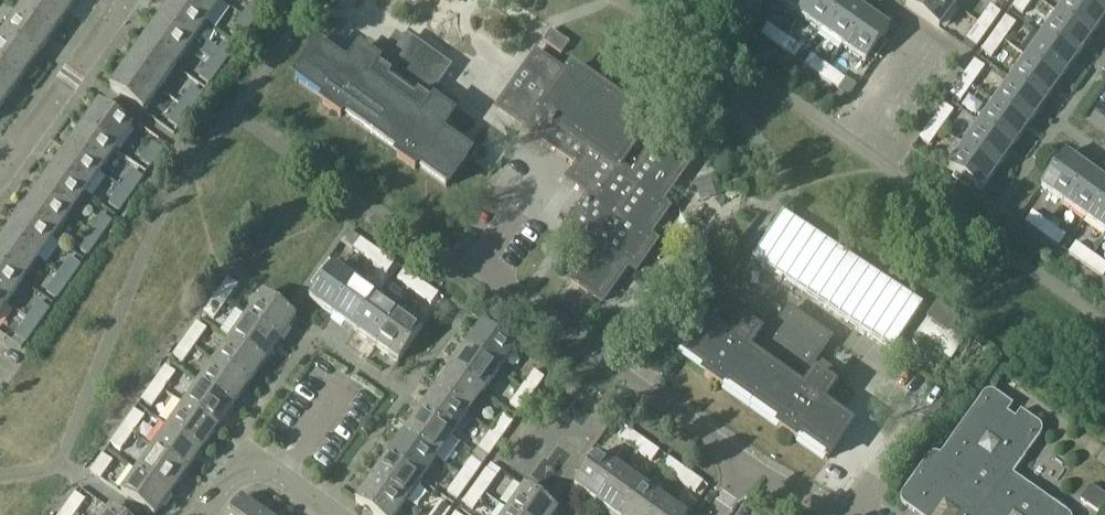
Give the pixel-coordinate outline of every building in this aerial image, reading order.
[(20,11),(53,35),(69,12),(51,0),(27,0),(20,11)] [(69,12),(78,0),(51,0),(69,12)] [(158,22),(191,45),(207,23),(174,0),(173,0),(158,22)] [(207,23),(223,1),(221,0),(174,0),(207,23)] [(243,16),(253,23),(265,7),(255,0),(254,0),(243,16)] [(799,15),(810,0),(778,0),(799,15)] [(799,15),(821,31),(843,0),(810,0),(799,15)] [(821,31),(843,47),(867,14),(848,0),(843,0),(821,31)] [(906,5),(939,29),(955,6),(947,0),(910,0),(906,5)] [(1013,7),(1023,13),(1033,0),(1018,0),(1013,7)] [(1059,13),(1092,36),(1104,18),(1104,13),(1087,0),(1068,0),(1059,13)] [(990,6),(979,22),(989,30),(1001,13),(990,6)] [(12,21),(4,33),(37,57),(53,35),(20,11),(17,14),(12,21)] [(1059,13),(1043,35),(1076,58),(1092,36),(1059,13)] [(867,14),(843,47),(857,56),(866,63),(871,55),(876,59),(877,58),(885,46),(880,43),(884,37),(889,29),(867,14)] [(243,16),(231,33),(241,40),(253,23),(243,16)] [(1006,17),(994,34),(1004,41),(1016,24),(1006,17)] [(158,22),(142,44),(176,67),(191,45),(158,22)] [(979,22),(967,39),(977,46),(989,30),(979,22)] [(768,24),(761,34),(778,46),(785,36),(768,24)] [(552,30),(544,41),(562,54),(570,43),(552,30)] [(0,39),(0,63),(22,79),(37,57),(4,33),(0,39)] [(318,49),(296,81),(297,82),(298,81),(327,101),(325,104),(324,103),(323,104),(341,117),(342,116),(341,115),(343,112),(401,154),(399,156),(398,156),(397,157),(415,170),(416,168),(415,168),(417,165),(419,166),(445,185),(445,187),(446,188),(468,158),(469,156),(467,155),(467,156),(438,136),(450,120),(451,120),(452,119),(448,117),(452,112),(453,113),(457,108),(458,107),(456,106),(457,104),(435,88),(439,83),(449,68),(448,67),(448,68),(408,40),(409,39),(408,38),(406,41),(397,34),(384,52),(373,44),(371,43),(370,44),(368,43),(364,50),(366,51),(362,55),(359,53),(358,54),(359,55),(348,71),(319,51),(320,50),(318,49)] [(994,34),(982,50),(992,58),(1004,41),(994,34)] [(1043,35),(1027,57),(1061,80),(1076,58),(1043,35)] [(785,36),(778,46),(795,57),(802,48),(785,36)] [(142,44),(127,66),(160,89),(176,67),(142,44)] [(224,44),(212,60),(221,67),(233,50),(224,44)] [(536,53),(497,108),(498,109),(498,108),(522,125),(522,126),(577,164),(587,149),(617,170),(640,139),(651,123),(648,121),(648,122),(575,71),(572,68),(567,75),(537,54),(537,53),(536,53)] [(812,55),(805,65),(822,76),(828,67),(812,55)] [(1027,57),(1012,79),(1045,103),(1061,80),(1027,57)] [(212,60),(200,77),(209,84),(221,67),(212,60)] [(975,61),(963,77),(973,85),(985,68),(975,61)] [(6,101),(22,79),(0,63),(0,97),(6,101)] [(127,66),(110,88),(144,112),(160,89),(127,66)] [(828,67),(822,76),(838,88),(845,79),(828,67)] [(963,77),(951,94),(961,101),(973,85),(963,77)] [(1012,79),(996,101),(1029,125),(1045,103),(1012,79)] [(192,87),(180,104),(190,111),(202,94),(192,87)] [(996,101),(980,123),(1014,147),(1029,125),(996,101)] [(99,104),(83,126),(117,150),(132,128),(132,127),(125,123),(127,119),(129,117),(128,117),(127,117),(116,109),(112,114),(99,104)] [(180,104),(168,120),(178,128),(190,111),(180,104)] [(944,104),(932,121),(942,128),(954,111),(944,104)] [(932,121),(920,138),(930,145),(942,128),(932,121)] [(980,123),(965,145),(998,169),(1014,147),(980,123)] [(83,126),(68,148),(101,172),(117,150),(83,126)] [(577,164),(565,179),(588,197),(569,224),(580,232),(572,244),(570,242),(569,243),(586,254),(569,279),(602,302),(603,302),(602,301),(603,299),(627,265),(636,271),(636,270),(636,269),(655,242),(656,243),(656,242),(648,236),(667,209),(668,210),(668,209),(660,203),(679,176),(680,176),(681,176),(688,165),(659,144),(655,149),(640,139),(617,170),(587,149),(577,164)] [(153,143),(141,160),(151,167),(163,150),(155,144),(153,143)] [(965,145),(949,168),(956,173),(952,178),(964,187),(969,181),(982,191),(998,169),(965,145)] [(68,148),(52,170),(85,194),(101,172),(68,148)] [(1065,154),(1041,187),(1064,203),(1087,170),(1065,154)] [(52,170),(36,192),(70,216),(85,194),(52,170)] [(133,170),(121,187),(131,194),(143,178),(133,170)] [(1064,203),(1086,219),(1104,192),(1104,182),(1087,170),(1064,203)] [(121,187),(109,204),(119,211),(131,194),(121,187)] [(36,192),(21,214),(54,238),(70,216),(36,192)] [(1086,219),(1104,232),(1104,192),(1086,219)] [(1033,211),(1026,221),(1042,233),(1049,223),(1033,211)] [(781,212),(751,258),(891,348),(921,301),(781,212)] [(21,214),(5,236),(38,260),(54,238),(21,214)] [(102,214),(90,231),(100,238),(112,221),(102,214)] [(1049,223),(1042,233),(1059,245),(1066,235),(1049,223)] [(90,231),(78,247),(88,255),(100,238),(90,231)] [(0,243),(0,266),(22,282),(38,260),(5,236),(0,243)] [(361,239),(354,249),(370,261),(378,251),(361,239)] [(1077,242),(1070,252),(1086,264),(1094,254),(1077,242)] [(378,251),(370,261),(387,273),(394,263),(378,251)] [(709,253),(697,271),(699,272),(711,280),(720,267),(723,263),(709,253)] [(1086,264),(1103,276),(1104,274),(1104,262),(1094,254),(1086,264)] [(70,258),(58,275),(69,282),(81,265),(70,258)] [(7,304),(22,282),(0,266),(0,299),(7,304)] [(319,285),(310,299),(332,315),(356,282),(333,266),(328,273),(323,269),(322,270),(314,282),(319,285)] [(405,270),(398,280),(414,292),(421,282),(405,270)] [(58,275),(46,291),(57,299),(69,282),(58,275)] [(228,279),(216,296),(226,303),(238,286),(228,279)] [(356,282),(332,315),(354,330),(378,297),(356,282)] [(421,282),(414,292),(431,304),(438,294),(421,282)] [(263,295),(247,317),(280,340),(296,318),(263,295)] [(216,296),(204,312),(214,319),(226,303),(216,296)] [(378,297),(354,330),(376,346),(400,313),(378,297)] [(39,301),(27,318),(37,326),(49,309),(39,301)] [(930,317),(917,335),(950,359),(963,340),(948,329),(956,318),(937,305),(930,317)] [(700,320),(677,352),(679,353),(680,352),(708,372),(706,374),(705,374),(704,375),(723,388),(724,386),(723,386),(724,383),(782,425),(781,427),(780,426),(779,428),(797,441),(798,439),(797,439),(799,436),(827,456),(826,458),(828,459),(851,427),(849,426),(849,427),(820,407),(831,391),(832,391),(833,390),(830,388),(833,383),(835,384),(839,378),(838,377),(839,375),(817,360),(820,355),(831,339),(830,339),(829,339),(790,311),(789,310),(785,315),(777,309),(766,324),(753,314),(752,316),(750,315),(746,321),(747,322),(744,326),(741,324),(740,325),(741,326),(729,342),(701,322),(702,321),(700,320)] [(400,313),(376,346),(399,362),(422,329),(400,313)] [(247,317),(231,339),(264,363),(280,340),(247,317)] [(27,318),(15,335),(25,342),(37,326),(27,318)] [(197,323),(185,339),(195,347),(207,330),(197,323)] [(482,325),(466,348),(499,371),(515,349),(508,343),(512,338),(510,337),(499,329),(495,334),(482,325)] [(185,339),(173,356),(183,363),(195,347),(185,339)] [(231,339),(216,361),(249,385),(264,363),(231,339)] [(466,348),(450,370),(483,393),(499,371),(466,348)] [(216,361),(200,383),(233,407),(249,385),(216,361)] [(166,366),(154,383),(164,390),(176,374),(166,366)] [(450,370),(434,392),(467,415),(483,393),(450,370)] [(534,371),(522,388),(532,395),(541,383),(544,379),(544,378),(534,371)] [(154,383),(142,400),(152,407),(164,390),(154,383)] [(200,383),(184,405),(217,429),(233,407),(200,383)] [(522,388),(510,405),(520,412),(532,395),(522,388)] [(901,498),(902,502),(904,505),(918,514),(1070,514),(1069,514),(1013,474),(1041,436),(1042,432),(1042,428),(1039,424),(1021,411),(1016,419),(1008,413),(1013,405),(995,392),(992,391),(987,392),(983,394),(940,455),(938,453),(935,453),(932,453),(929,455),(902,493),(901,498)] [(434,392),(419,414),(452,437),(467,415),(434,392)] [(184,405),(169,427),(202,451),(217,429),(184,405)] [(134,410),(122,427),(132,434),(144,417),(134,410)] [(419,414),(403,436),(436,460),(452,437),(419,414)] [(503,415),(491,432),(501,439),(513,422),(503,415)] [(122,427),(111,444),(121,451),(132,434),(122,427)] [(169,427),(153,449),(186,473),(202,451),(169,427)] [(624,429),(618,437),(635,449),(642,439),(625,427),(624,429)] [(491,432),(479,449),(488,455),(489,456),(501,439),(491,432)] [(403,436),(387,458),(420,482),(436,460),(403,436)] [(642,439),(635,449),(652,461),(659,451),(642,439)] [(153,449),(137,471),(170,495),(186,473),(153,449)] [(584,474),(574,487),(596,502),(620,469),(598,454),(593,461),(587,457),(587,458),(578,470),(584,474)] [(91,472),(101,479),(113,462),(103,455),(91,472)] [(387,458),(371,480),(405,504),(420,482),(387,458)] [(669,458),(662,468),(679,480),(686,470),(669,458)] [(472,459),(460,476),(470,483),(482,466),(481,466),(472,459)] [(596,502),(614,514),(621,514),(642,485),(620,469),(596,502)] [(487,470),(475,486),(485,493),(497,477),(487,470)] [(686,470),(679,480),(696,492),(703,482),(691,474),(686,470)] [(121,493),(129,499),(125,504),(126,505),(137,513),(141,507),(152,514),(156,514),(170,495),(137,471),(121,493)] [(460,476),(448,492),(458,499),(470,483),(460,476)] [(356,502),(375,514),(396,514),(405,504),(371,480),(356,502)] [(621,514),(654,514),(664,501),(642,485),(621,514)] [(475,486),(463,503),(473,510),(485,493),(475,486)] [(1081,500),(1099,512),(1104,503),(1104,496),(1091,486),(1081,500)] [(508,510),(515,514),(555,514),(557,511),(524,488),(508,510)] [(63,510),(70,514),(75,514),(85,500),(75,493),(63,510)] [(231,514),(263,514),(242,500),(231,514)] [(654,514),(684,514),(664,501),(654,514)] [(432,514),(447,514),(450,510),(440,502),(432,514)]
